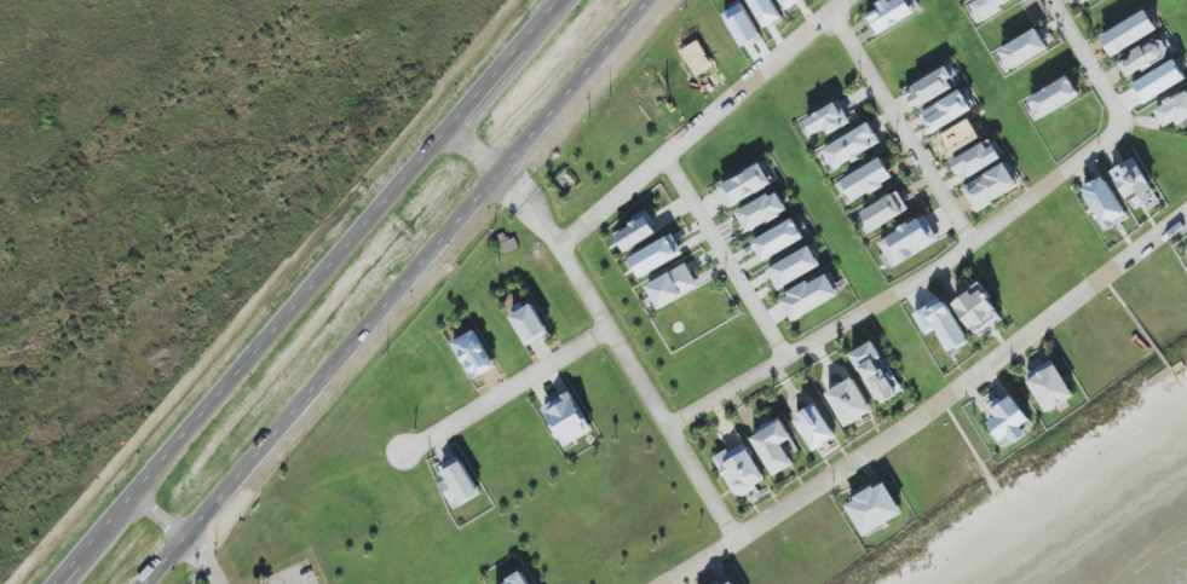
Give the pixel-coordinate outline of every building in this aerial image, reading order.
[(804,0),(780,0),(786,11),(804,0)] [(915,16),(907,0),(883,0),(875,4),(879,11),(866,17),(874,34),(915,16)] [(979,18),(1019,0),(973,0),(972,0),(979,18)] [(743,48),(762,37),(742,3),(723,14),(743,48)] [(1158,30),(1146,10),(1101,37),(1112,57),(1158,30)] [(1048,50),(1037,29),(999,50),(1011,71),(1048,50)] [(1117,59),(1126,77),(1177,54),(1168,35),(1117,59)] [(1142,103),(1186,82),(1177,61),(1133,82),(1142,103)] [(912,108),(962,87),(953,67),(904,87),(912,108)] [(1041,119),(1080,96),(1068,76),(1029,99),(1041,119)] [(931,132),(976,112),(966,90),(921,111),(931,132)] [(1164,128),(1176,123),(1177,125),(1186,121),(1186,92),(1155,108),(1164,128)] [(805,120),(813,135),(826,129),(829,135),(850,125),(839,102),(805,120)] [(835,170),(882,144),(870,123),(823,149),(835,170)] [(953,161),(964,181),(1002,159),(991,140),(953,161)] [(1113,169),(1131,211),(1155,201),(1137,158),(1113,169)] [(852,201),(894,182),(883,160),(842,179),(852,201)] [(974,210),(1023,189),(1012,163),(963,185),(974,210)] [(730,207),(773,186),(763,164),(719,185),(730,207)] [(1081,189),(1105,230),(1128,217),(1104,176),(1081,189)] [(738,211),(748,232),(789,214),(779,192),(738,211)] [(872,232),(909,211),(898,192),(861,212),(872,232)] [(614,233),(625,252),(659,233),(648,213),(614,233)] [(891,265),(939,243),(927,217),(879,239),(891,265)] [(753,241),(764,262),(805,239),(794,219),(753,241)] [(684,254),(672,234),(630,259),(641,279),(684,254)] [(768,267),(776,288),(821,269),(813,248),(768,267)] [(646,286),(659,310),(700,288),(687,264),(646,286)] [(841,295),(828,272),(781,299),(794,322),(841,295)] [(1004,318),(979,284),(953,304),(978,338),(1004,318)] [(914,314),(926,336),(937,330),(950,353),(968,343),(943,297),(914,314)] [(512,316),(527,345),(549,334),(534,304),(512,316)] [(496,367),(475,330),(453,342),(473,380),(496,367)] [(884,361),(874,342),(852,352),(878,405),(903,393),(886,359),(884,361)] [(1074,397),(1054,360),(1025,376),(1045,413),(1074,397)] [(844,427),(872,414),(856,378),(828,390),(844,427)] [(563,447),(591,434),(573,393),(544,406),(563,447)] [(1004,449),(1034,427),(1010,394),(990,408),(996,417),(986,425),(1004,449)] [(812,451),(835,439),(818,405),(795,417),(812,451)] [(773,476),(794,465),(783,444),(792,439),(780,418),(750,435),(773,476)] [(767,482),(744,442),(715,459),(737,498),(767,482)] [(448,480),(441,484),(453,507),(480,493),(460,457),(441,467),(448,480)] [(904,514),(885,482),(846,504),(865,537),(904,514)]
